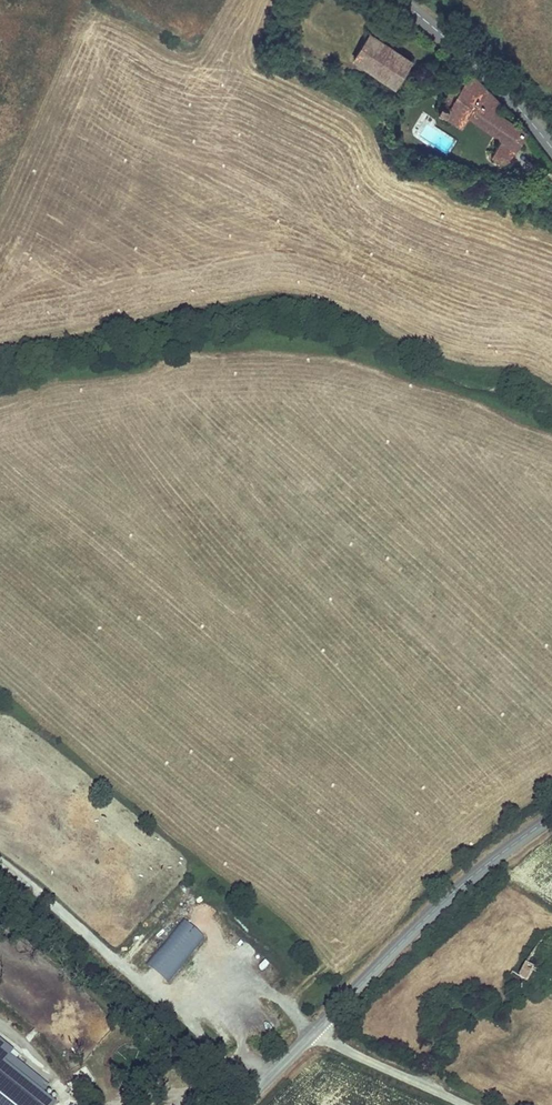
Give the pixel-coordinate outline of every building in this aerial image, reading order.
[(397,84),(413,60),(370,33),(355,58),(397,84)] [(500,102),(471,74),(459,92),(453,89),(439,111),(446,116),(453,104),(470,115),(503,137),(492,156),(506,165),(527,133),(493,109),(500,102)] [(470,115),(453,104),(446,116),(462,126),(470,115)] [(149,966),(166,982),(203,936),(185,921),(149,966)] [(542,922),(510,970),(506,967),(501,974),(510,980),(516,973),(521,977),(529,966),(551,981),(551,928),(542,922)] [(521,977),(551,997),(551,981),(529,966),(521,977)] [(451,990),(443,1001),(454,1010),(463,1000),(451,990)] [(43,1094),(2,1063),(8,1055),(10,1052),(0,1044),(0,1104),(56,1104),(43,1094)] [(2,1063),(43,1094),(48,1087),(8,1055),(2,1063)]
